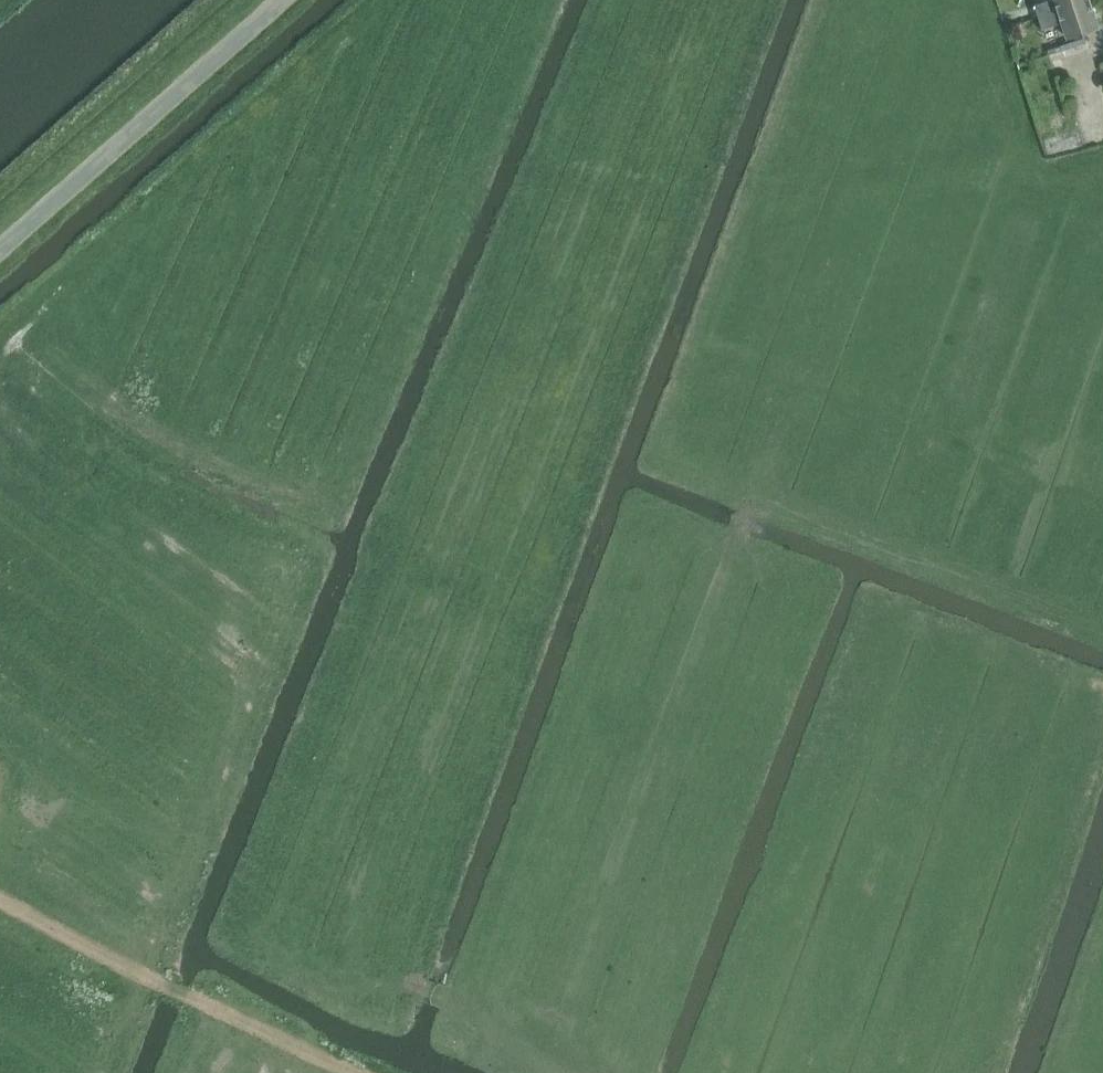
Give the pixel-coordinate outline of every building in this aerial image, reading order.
[(1087,0),(1045,0),(1034,3),(1038,15),(1087,0)] [(1099,26),(1090,0),(1087,0),(1038,15),(1042,27),(1062,21),(1067,36),(1099,26)] [(1088,35),(1049,46),(1055,69),(1068,66),(1065,56),(1092,49),(1088,35)] [(1039,87),(1036,76),(1027,79),(1030,89),(1039,87)] [(1081,131),(1042,140),(1046,156),(1085,147),(1081,131)]
